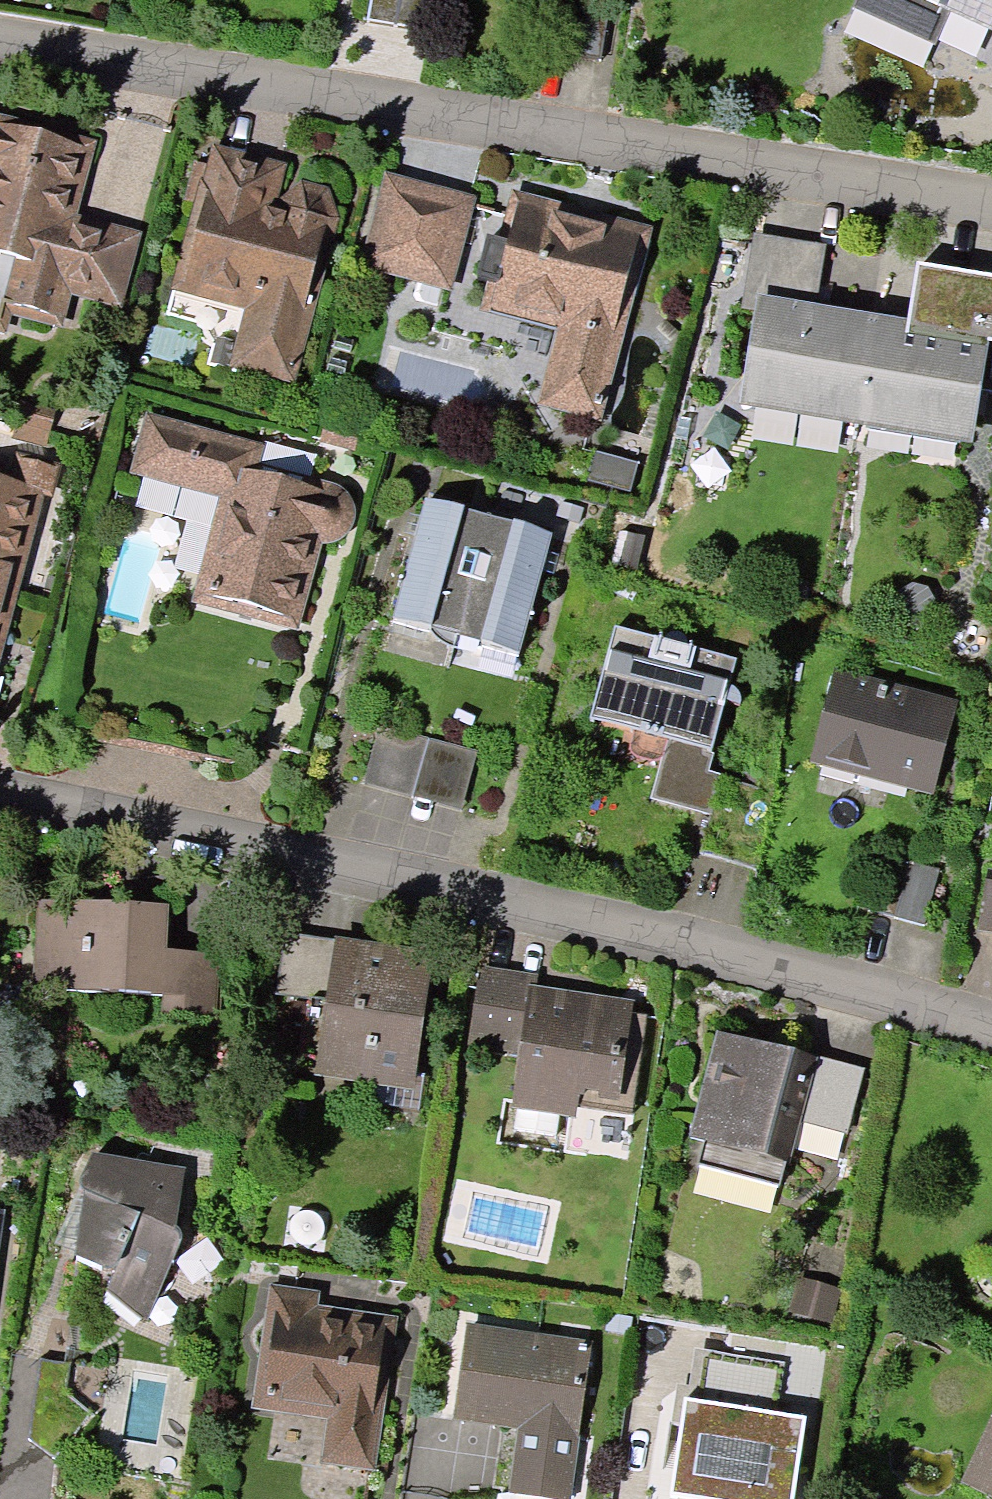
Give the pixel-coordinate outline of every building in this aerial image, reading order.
[(420,37),(426,0),(368,0),(364,28),(420,37)] [(859,11),(927,43),(939,16),(942,18),(947,6),(991,27),(991,0),(864,0),(859,11)] [(597,67),(606,11),(549,2),(540,57),(597,67)] [(80,155),(0,134),(0,264),(14,267),(2,311),(51,324),(60,290),(113,304),(123,267),(125,267),(129,251),(128,251),(128,248),(61,230),(80,155)] [(281,219),(264,215),(274,177),(214,161),(211,173),(192,168),(181,207),(200,212),(181,281),(255,301),(249,323),(242,327),(235,355),(239,362),(238,367),(283,379),(284,377),(289,378),(291,372),(286,370),(326,221),(319,202),(299,196),(284,210),(281,219)] [(442,290),(464,209),(386,189),(365,269),(442,290)] [(636,242),(515,210),(489,311),(532,322),(536,330),(564,337),(546,405),(590,417),(591,411),(597,413),(598,407),(593,406),(595,396),(603,392),(608,374),(603,366),(612,332),(620,328),(625,310),(620,302),(636,242)] [(755,312),(744,386),(857,404),(869,330),(803,319),(813,258),(756,249),(746,311),(755,312)] [(991,351),(991,350),(991,288),(944,280),(934,340),(869,330),(857,404),(971,422),(983,349),(991,351)] [(13,427),(46,436),(51,419),(17,410),(13,427)] [(263,619),(287,625),(311,539),(320,541),(327,540),(333,537),(338,531),(341,519),(339,511),(336,506),(327,501),(248,480),(254,456),(146,426),(132,477),(220,501),(215,520),(222,521),(200,602),(224,608),(228,615),(257,622),(263,619)] [(317,447),(351,456),(356,437),(323,427),(317,447)] [(9,604),(18,570),(12,568),(21,536),(22,530),(28,531),(37,497),(0,487),(0,601),(9,604)] [(389,627),(452,644),(485,525),(422,508),(389,627)] [(452,644),(515,661),(547,543),(485,525),(452,644)] [(9,604),(0,601),(0,637),(9,604)] [(660,739),(710,752),(721,708),(736,712),(737,706),(735,700),(732,696),(726,693),(733,667),(716,662),(718,655),(693,649),(691,655),(683,653),(681,645),(674,640),(665,641),(660,648),(611,634),(588,720),(638,733),(636,741),(658,747),(660,739)] [(854,777),(920,794),(942,711),(841,684),(825,740),(861,749),(854,777)] [(360,790),(408,803),(424,746),(376,732),(360,790)] [(408,803),(458,817),(474,759),(424,746),(408,803)] [(752,875),(754,875),(767,796),(716,782),(696,859),(752,875)] [(864,916),(921,932),(936,875),(879,861),(864,916)] [(976,934),(991,936),(991,880),(986,879),(976,934)] [(162,959),(164,914),(36,908),(33,961),(45,962),(43,995),(159,1001),(158,1020),(210,1023),(213,961),(162,959)] [(407,1079),(423,973),(340,961),(342,951),(283,942),(274,1000),(308,1005),(300,1063),(407,1079)] [(636,1075),(644,1022),(528,1005),(530,992),(477,984),(468,1044),(522,1052),(514,1105),(570,1113),(572,1099),(611,1105),(616,1073),(636,1075)] [(841,1138),(857,1080),(713,1042),(686,1143),(701,1147),(694,1170),(775,1191),(793,1125),(841,1138)] [(88,1164),(77,1190),(79,1190),(78,1197),(82,1200),(73,1266),(97,1277),(98,1275),(105,1277),(111,1274),(116,1263),(160,1282),(151,1303),(153,1304),(177,1248),(175,1247),(176,1242),(173,1237),(180,1177),(153,1173),(154,1166),(139,1163),(132,1170),(88,1164)] [(793,1316),(822,1325),(828,1303),(799,1295),(793,1316)] [(382,1327),(369,1325),(347,1321),(346,1327),(302,1321),(305,1301),(275,1296),(259,1406),(329,1416),(321,1466),(367,1473),(376,1416),(369,1415),(382,1327)] [(584,1351),(465,1334),(452,1425),(507,1433),(498,1495),(524,1498),(563,1498),(584,1351)] [(688,1403),(675,1491),(728,1498),(788,1498),(800,1419),(688,1403)] [(973,1470),(991,1480),(991,1431),(973,1470)]
